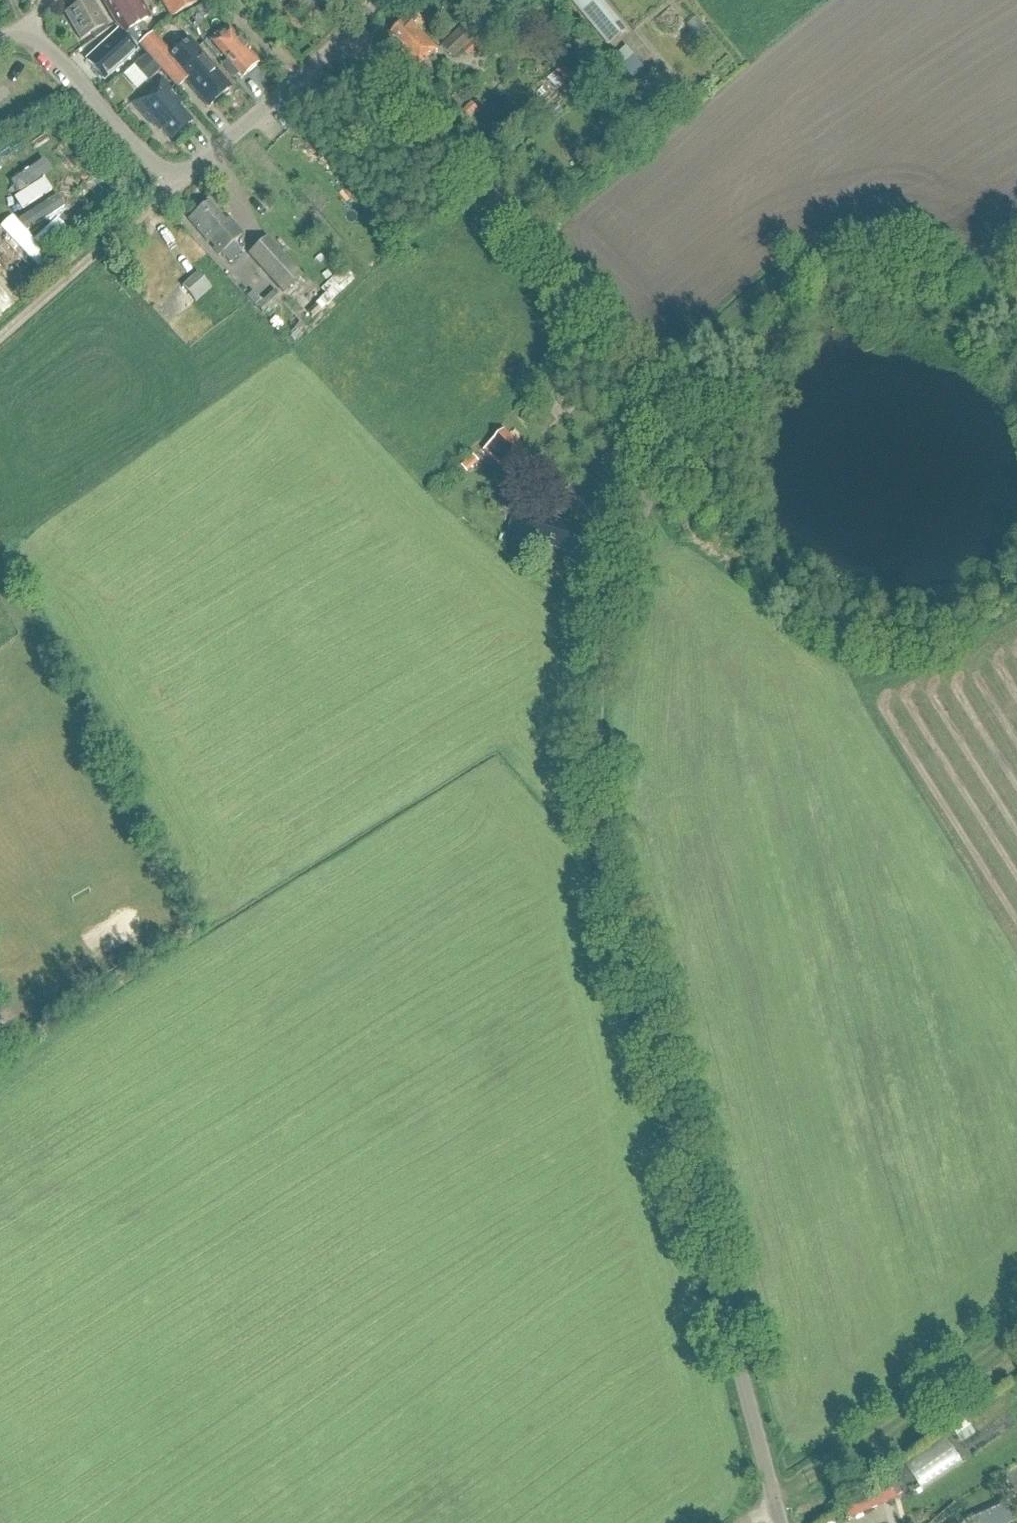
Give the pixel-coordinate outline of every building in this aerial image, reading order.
[(92,34),(96,39),(109,31),(90,0),(64,15),(80,41),(92,34)] [(122,36),(125,34),(138,47),(149,37),(142,24),(150,19),(138,0),(101,0),(122,36)] [(170,20),(196,5),(193,0),(159,0),(170,20)] [(609,47),(625,33),(603,5),(598,0),(570,0),(609,47)] [(194,11),(214,34),(225,24),(205,1),(194,11)] [(714,14),(708,22),(721,33),(727,24),(714,14)] [(404,23),(391,36),(404,48),(400,52),(418,70),(438,51),(419,32),(425,26),(414,15),(405,24),(404,23)] [(259,64),(227,29),(211,44),(243,79),(259,64)] [(462,29),(442,48),(454,60),(474,42),(462,29)] [(117,33),(85,62),(103,82),(135,53),(117,33)] [(149,37),(138,47),(177,90),(185,83),(208,110),(230,90),(192,45),(174,61),(151,35),(149,37)] [(638,44),(642,54),(658,47),(654,37),(638,44)] [(564,68),(552,77),(561,88),(574,79),(564,68)] [(160,78),(131,103),(151,126),(152,125),(155,128),(158,126),(172,141),(192,124),(178,108),(182,104),(160,78)] [(21,161),(17,151),(0,157),(0,164),(1,168),(21,161)] [(75,187),(48,203),(54,214),(81,197),(75,187)] [(195,215),(187,221),(218,257),(220,255),(228,263),(240,253),(233,244),(242,236),(228,219),(224,223),(207,204),(195,214),(195,215)] [(266,239),(248,257),(283,295),(304,280),(290,264),(266,239)] [(211,290),(195,274),(181,287),(196,304),(211,290)] [(252,293),(246,298),(261,315),(280,298),(274,292),(261,303),(252,293)] [(316,337),(326,320),(318,315),(308,332),(316,337)] [(504,455),(528,478),(539,465),(516,442),(504,455)] [(525,512),(516,542),(545,550),(546,545),(576,555),(584,530),(525,512)] [(975,1424),(980,1434),(1005,1421),(999,1411),(975,1424)] [(890,1485),(844,1505),(851,1520),(897,1500),(890,1485)] [(1013,1522),(1004,1504),(969,1522),(1012,1522),(1013,1522)]
